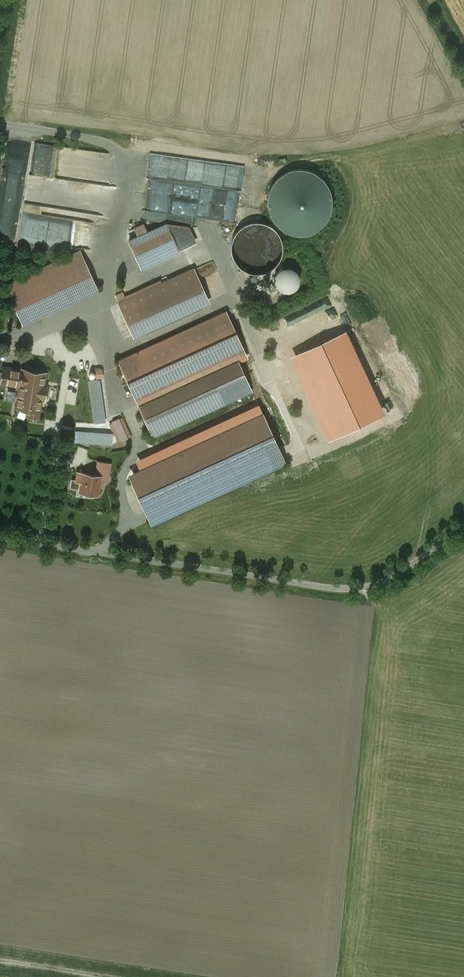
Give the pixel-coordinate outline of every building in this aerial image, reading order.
[(282,175),(274,182),(269,191),(267,201),(269,211),(273,221),(280,228),(290,233),(300,235),(311,233),(321,227),(329,219),(333,208),(333,197),(329,186),(322,177),(312,171),(301,169),(291,170),(282,175)] [(69,208),(73,178),(16,171),(11,207),(19,209),(16,232),(19,232),(18,239),(31,240),(32,227),(94,235),(96,220),(75,218),(76,209),(69,208)] [(201,194),(199,216),(235,219),(237,197),(201,194)] [(233,236),(230,245),(231,254),(235,262),(241,269),(249,273),(258,274),(267,271),(274,267),(279,261),(282,253),(283,245),(281,237),(276,230),(270,225),(262,222),(254,221),(246,223),(238,229),(233,236)] [(166,223),(129,239),(142,268),(179,251),(166,223)] [(81,253),(7,285),(22,322),(97,290),(81,253)] [(280,270),(277,273),(276,277),(276,281),(277,285),(279,288),(283,291),(287,292),(291,291),(294,290),(297,287),(299,284),(299,280),(299,277),(298,273),(295,270),(292,269),(288,268),(284,268),(280,270)] [(195,270),(120,303),(134,335),(209,303),(195,270)] [(229,312),(120,362),(139,405),(237,361),(249,355),(229,312)] [(139,405),(153,435),(251,391),(237,361),(139,405)] [(46,373),(3,366),(0,383),(21,386),(17,408),(28,409),(27,416),(38,418),(41,400),(44,400),(47,386),(44,385),(46,373)] [(262,412),(129,474),(151,523),(285,460),(262,412)] [(81,494),(99,496),(102,476),(77,472),(76,483),(82,483),(81,494)]
